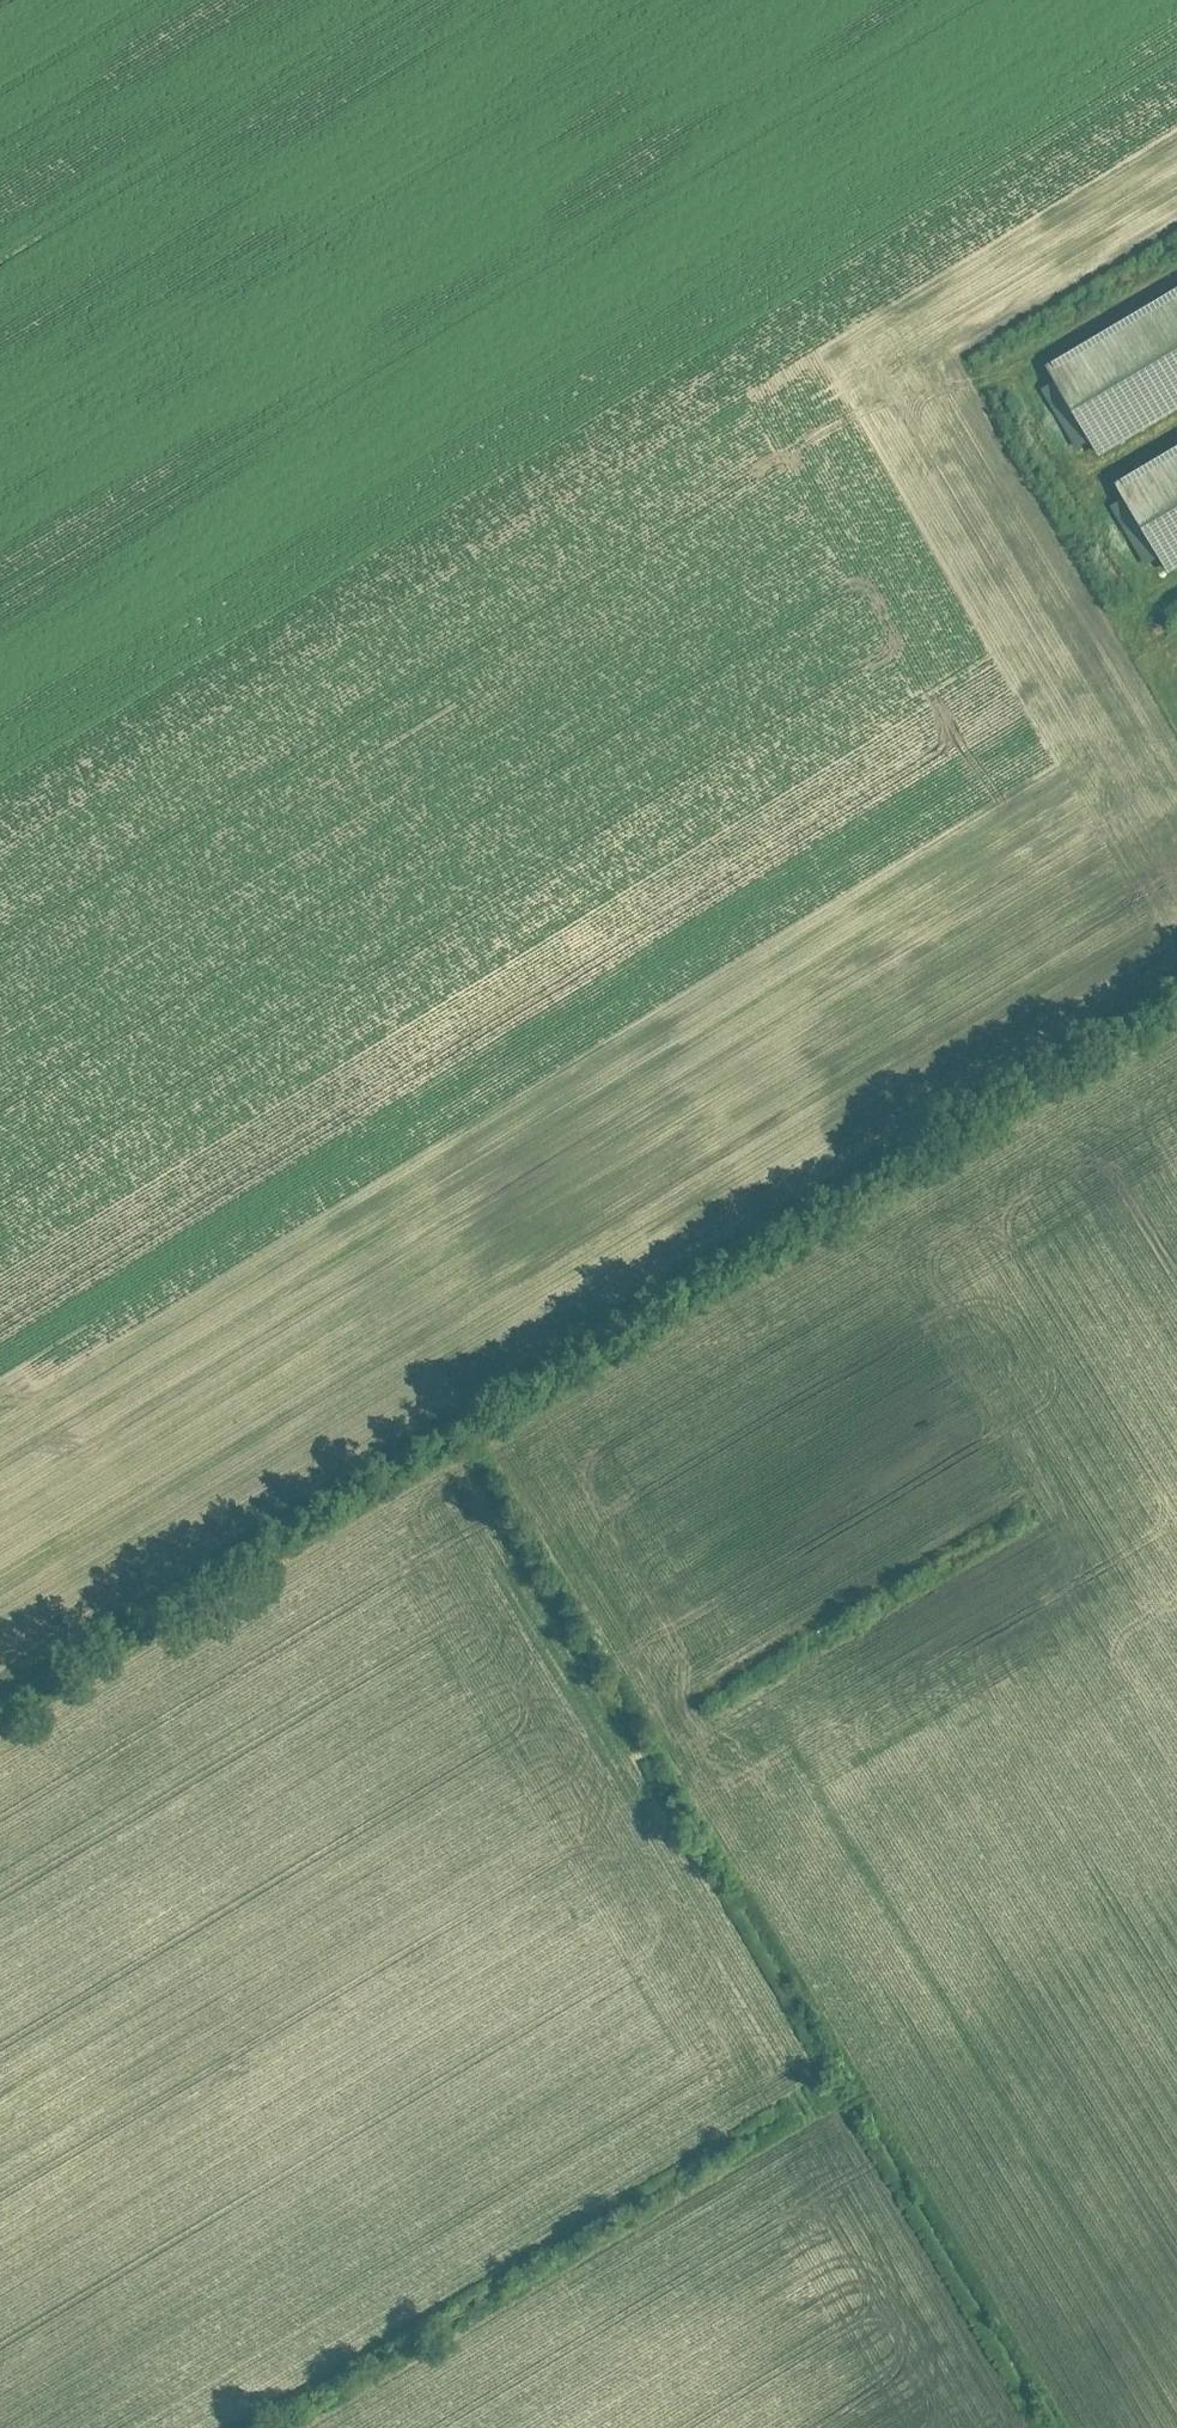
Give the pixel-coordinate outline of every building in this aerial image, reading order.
[(1049,378),(1101,465),(1176,420),(1176,302),(1049,378)] [(1118,494),(1170,583),(1176,579),(1176,459),(1118,494)]
